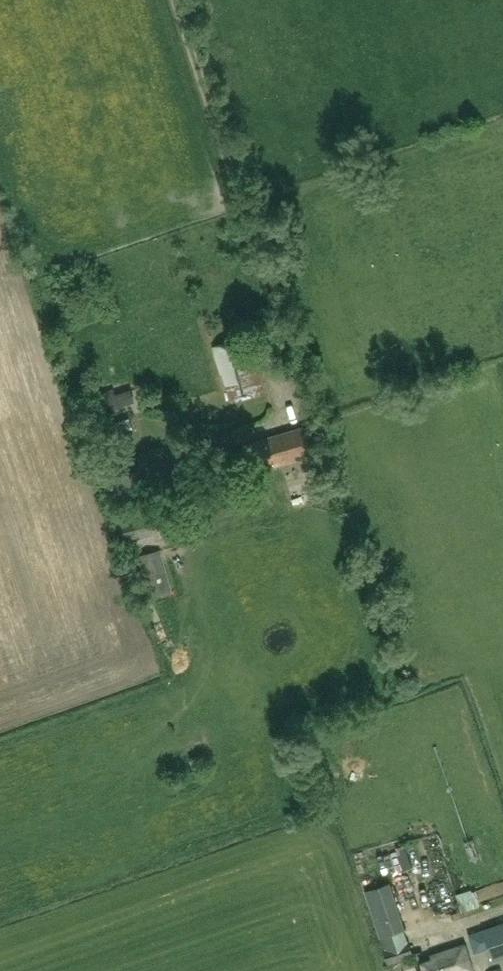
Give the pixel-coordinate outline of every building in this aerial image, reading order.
[(245,337),(213,348),(223,376),(224,375),(232,402),(263,392),(245,337)] [(121,407),(135,402),(131,389),(116,393),(114,388),(103,392),(110,415),(113,414),(113,415),(122,412),(121,407)] [(108,426),(102,428),(106,438),(134,428),(130,418),(115,423),(114,419),(107,422),(108,426)] [(303,426),(246,444),(255,472),(312,454),(303,426)] [(216,470),(210,450),(187,456),(188,459),(168,464),(174,487),(196,481),(195,476),(216,470)] [(125,541),(156,533),(151,512),(120,519),(125,541)] [(173,591),(161,550),(136,557),(147,599),(173,591)] [(209,764),(205,753),(190,757),(194,769),(209,764)] [(398,845),(405,867),(415,864),(407,841),(398,845)] [(412,954),(389,883),(365,891),(388,962),(412,954)] [(485,930),(495,960),(502,957),(502,923),(485,930)] [(465,945),(432,956),(435,966),(420,970),(465,970),(473,968),(465,945)]
